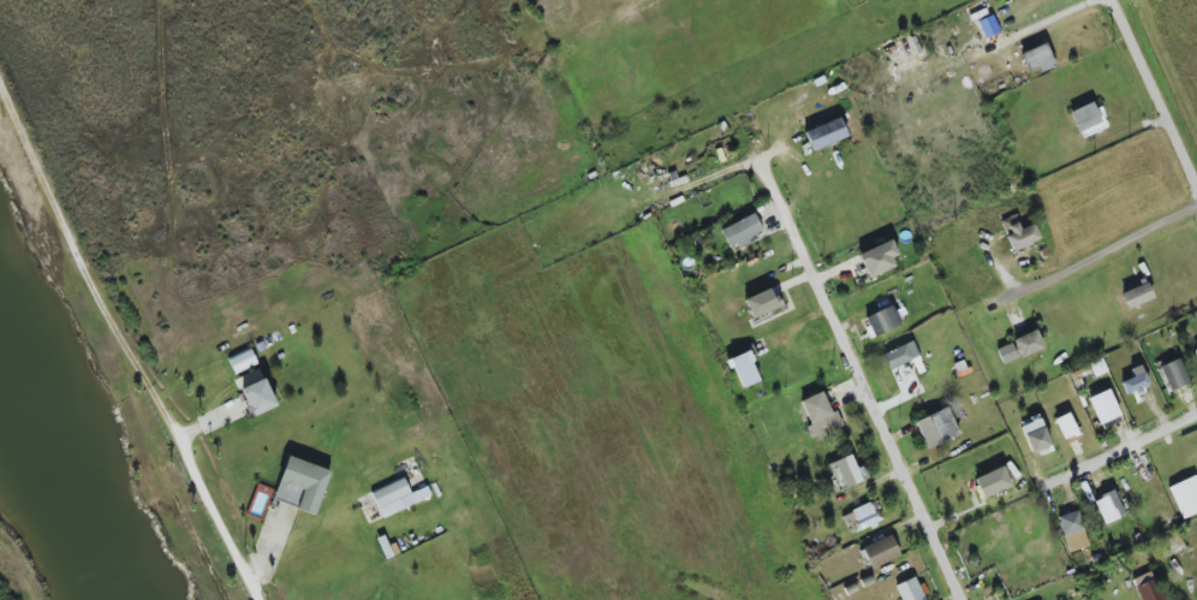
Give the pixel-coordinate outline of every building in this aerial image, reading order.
[(977,21),(983,39),(1000,33),(994,15),(977,21)] [(1041,72),(1055,67),(1047,44),(1021,53),(1026,70),(1039,67),(1041,72)] [(1097,102),(1071,111),(1079,137),(1106,130),(1097,102)] [(804,131),(811,151),(847,139),(840,118),(804,131)] [(729,249),(763,236),(755,215),(720,228),(729,249)] [(1034,224),(1021,228),(1016,215),(1000,220),(1012,252),(1040,241),(1034,224)] [(891,257),(897,255),(892,242),(859,252),(867,277),(895,269),(891,257)] [(1121,293),(1127,310),(1153,299),(1147,283),(1121,293)] [(751,318),(779,309),(773,289),(745,298),(751,318)] [(872,336),(900,327),(894,306),(865,315),(872,336)] [(1013,338),(1018,357),(1043,350),(1038,331),(1013,338)] [(890,370),(920,356),(913,341),(883,355),(890,370)] [(996,350),(1003,365),(1018,358),(1011,343),(996,350)] [(258,365),(250,349),(228,358),(235,375),(258,365)] [(741,389),(760,381),(748,352),(728,360),(741,389)] [(1189,384),(1179,359),(1158,367),(1168,392),(1189,384)] [(1130,369),(1133,377),(1121,383),(1127,396),(1150,386),(1141,365),(1130,369)] [(237,378),(250,417),(275,408),(262,370),(237,378)] [(1121,417),(1109,389),(1088,398),(1100,426),(1121,417)] [(841,428),(823,391),(800,402),(811,426),(806,428),(812,442),(841,428)] [(915,421),(927,449),(959,435),(947,407),(915,421)] [(1078,434),(1069,413),(1054,419),(1063,440),(1078,434)] [(1032,454),(1052,445),(1038,415),(1019,424),(1032,454)] [(826,463),(836,491),(861,483),(852,455),(826,463)] [(330,469),(287,457),(274,502),(317,515),(330,469)] [(983,499),(1013,486),(1004,466),(974,479),(983,499)] [(1180,519),(1196,513),(1196,478),(1196,476),(1168,486),(1180,519)] [(410,494),(404,478),(371,492),(383,518),(431,497),(427,487),(410,494)] [(1093,500),(1104,524),(1124,516),(1114,491),(1093,500)] [(883,521),(876,502),(842,514),(849,534),(883,521)] [(1059,516),(1067,553),(1087,548),(1080,511),(1059,516)] [(872,570),(901,556),(891,535),(862,549),(872,570)] [(1151,571),(1132,580),(1141,599),(1164,599),(1151,571)] [(915,577),(895,586),(901,599),(925,599),(915,577)]
